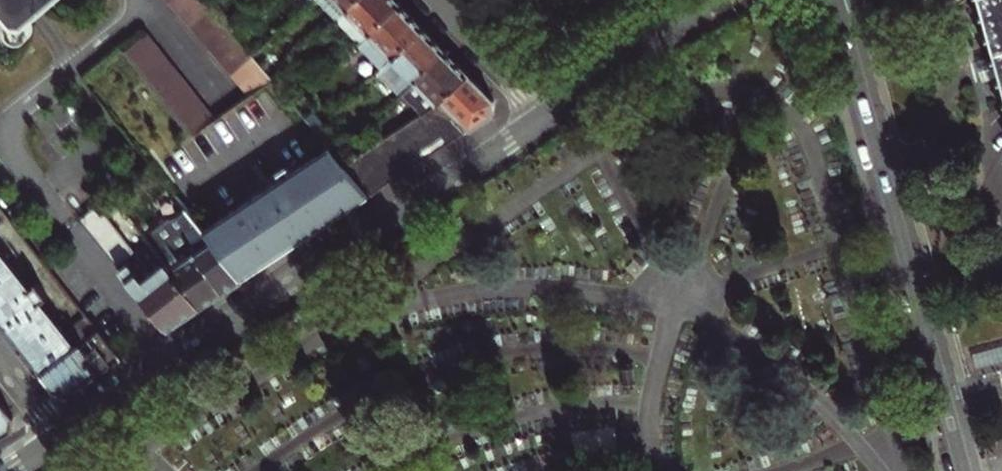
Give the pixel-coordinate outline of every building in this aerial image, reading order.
[(49,0),(0,0),(0,41),(49,0)] [(208,6),(203,0),(165,0),(174,10),(185,22),(187,25),(208,6)] [(337,20),(347,11),(336,0),(318,0),(337,20)] [(347,11),(359,0),(336,0),(347,11)] [(370,35),(401,5),(396,0),(359,0),(347,11),(337,20),(346,29),(355,20),(370,35)] [(1001,53),(1001,0),(988,0),(1001,53)] [(360,44),(382,68),(423,28),(413,17),(401,5),(370,35),(360,44)] [(208,50),(230,31),(220,20),(208,6),(187,25),(195,34),(205,46),(208,50)] [(220,20),(230,31),(237,24),(227,13),(220,20)] [(355,20),(346,29),(360,44),(370,35),(355,20)] [(230,31),(241,45),(249,38),(237,24),(230,31)] [(391,80),(402,93),(446,51),(433,38),(423,28),(382,68),(376,73),(387,84),(391,80)] [(225,69),(230,75),(251,57),(241,45),(230,31),(208,50),(215,58),(225,69)] [(152,85),(166,102),(179,120),(193,137),(217,120),(206,107),(196,95),(186,82),(176,70),(165,58),(156,46),(146,34),(125,51),(138,68),(152,85)] [(402,93),(423,115),(438,105),(469,75),(456,62),(446,51),(402,93)] [(264,60),(257,53),(252,58),(258,65),(264,60)] [(235,81),(249,97),(271,81),(258,65),(252,58),(251,57),(230,75),(235,81)] [(984,69),(990,88),(1001,84),(1001,64),(984,69)] [(271,81),(279,90),(286,84),(277,75),(271,81)] [(469,75),(438,105),(464,133),(473,126),(492,114),(493,100),(479,85),(469,75)] [(423,115),(420,118),(445,145),(458,136),(464,133),(438,105),(423,115)] [(401,129),(426,158),(439,149),(445,145),(420,118),(401,129)] [(342,149),(321,126),(315,132),(328,147),(335,155),(342,149)] [(383,141),(408,170),(426,158),(401,129),(383,141)] [(408,170),(383,141),(364,153),(391,181),(408,170)] [(316,231),(370,196),(345,166),(335,155),(328,147),(204,231),(243,279),(316,231)] [(345,166),(370,196),(391,181),(364,153),(345,166)] [(176,214),(168,219),(225,291),(243,279),(204,231),(189,212),(184,206),(176,214)] [(153,247),(161,258),(201,307),(217,296),(225,291),(168,219),(146,238),(153,247)] [(42,251),(49,246),(45,240),(38,245),(42,251)] [(5,328),(34,365),(44,377),(77,351),(65,335),(42,306),(48,302),(37,288),(35,290),(32,293),(0,253),(0,321),(5,328)] [(146,270),(184,318),(188,316),(201,307),(161,258),(146,270)] [(184,318),(146,270),(141,274),(132,263),(122,271),(168,329),(178,322),(184,318)] [(86,317),(65,335),(77,351),(99,334),(86,317)] [(69,399),(70,394),(120,360),(99,334),(77,351),(44,377),(55,390),(54,395),(69,399)] [(13,432),(14,419),(0,403),(0,441),(13,432)]
